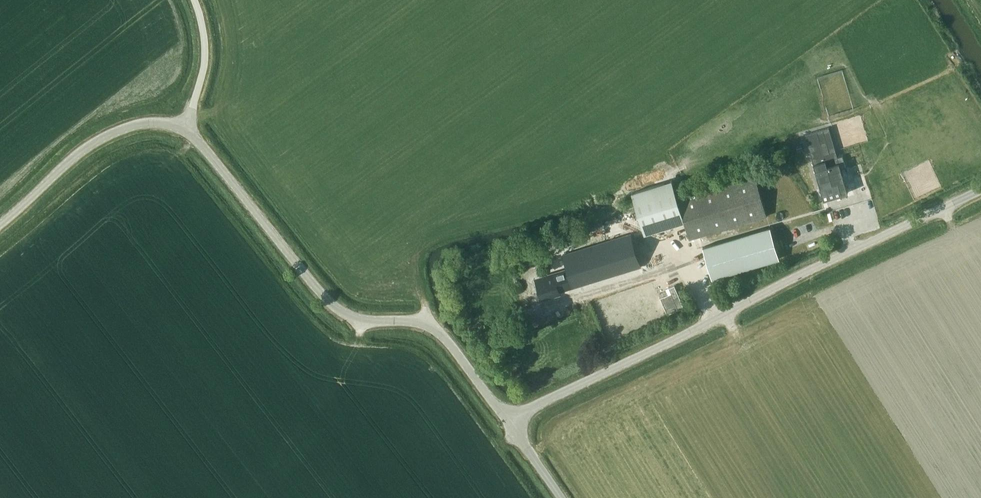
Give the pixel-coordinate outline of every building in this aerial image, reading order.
[(805,134),(824,199),(848,192),(841,169),(840,166),(845,164),(842,156),(838,157),(829,127),(805,134)] [(767,216),(755,177),(678,199),(684,221),(690,239),(767,216)] [(673,197),(671,192),(676,190),(672,179),(632,191),(637,209),(644,233),(684,221),(678,199),(677,195),(673,197)] [(770,227),(703,246),(712,277),(779,257),(770,227)] [(641,267),(631,233),(563,254),(568,269),(553,274),(554,277),(537,282),(542,299),(560,293),(559,291),(583,284),(583,285),(641,267)] [(675,286),(670,288),(672,293),(661,298),(668,314),(684,308),(675,286)]
